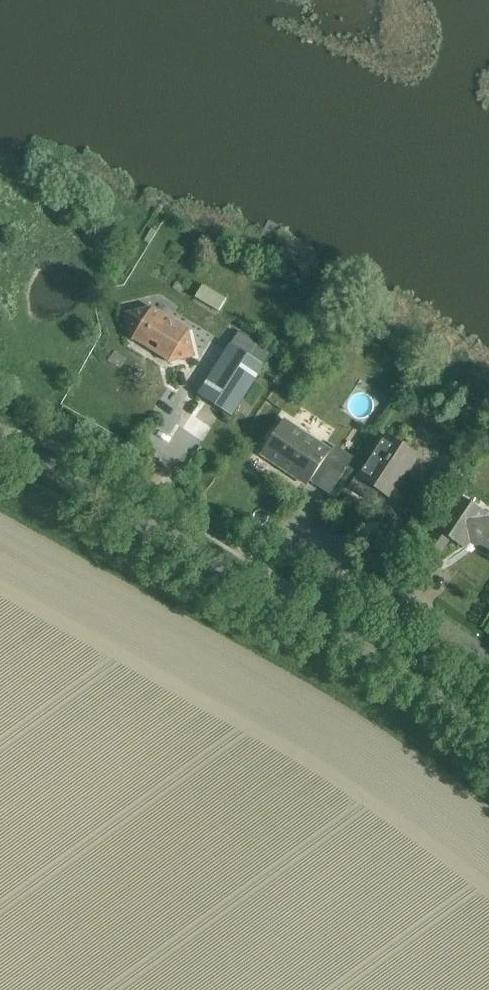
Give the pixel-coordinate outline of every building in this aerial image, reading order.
[(195,298),(219,313),(227,300),(202,286),(195,298)] [(132,340),(156,335),(157,337),(160,339),(162,338),(168,363),(194,357),(188,331),(181,333),(172,327),(170,320),(155,324),(152,309),(126,314),(132,340)] [(198,395),(232,417),(264,366),(230,345),(198,395)] [(261,455),(307,486),(330,452),(284,421),(261,455)] [(409,471),(418,457),(385,436),(358,478),(356,476),(348,488),(372,503),(379,493),(390,500),(406,475),(422,485),(424,481),(409,471)] [(341,478),(348,468),(334,459),(327,469),(341,478)] [(482,515),(483,513),(458,497),(436,531),(437,531),(421,555),(434,563),(450,540),(461,547),(466,539),(488,554),(488,520),(482,515)]
